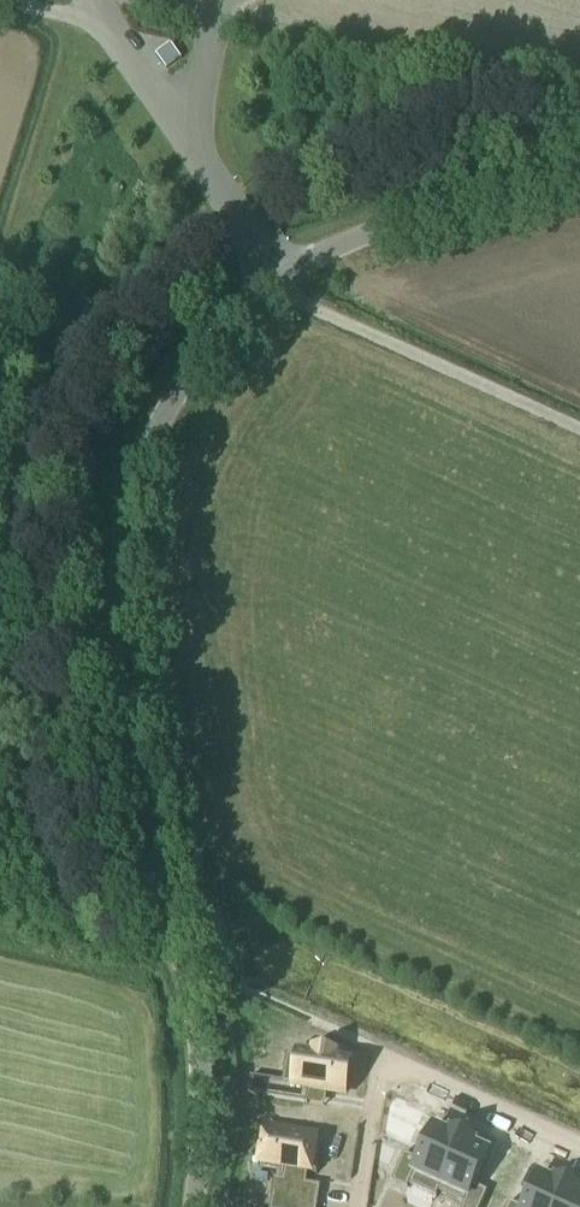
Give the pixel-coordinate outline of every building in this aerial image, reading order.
[(288,1017),(282,1031),(299,1040),(306,1024),(288,1017)] [(251,1079),(249,1097),(307,1106),(310,1090),(328,1093),(345,1096),(346,1090),(347,1091),(350,1070),(349,1070),(350,1065),(337,1063),(337,1058),(313,1054),(312,1059),(287,1055),(283,1084),(251,1079)] [(330,1118),(327,1133),(342,1135),(339,1149),(354,1152),(359,1122),(330,1118)] [(404,1156),(392,1184),(408,1191),(410,1187),(436,1199),(439,1194),(438,1193),(463,1139),(450,1133),(449,1135),(434,1128),(419,1162),(404,1156)] [(264,1138),(260,1167),(284,1171),(283,1182),(307,1186),(308,1175),(317,1176),(322,1147),(316,1147),(317,1138),(283,1133),(272,1131),(266,1130),(264,1138)] [(438,1193),(439,1194),(464,1205),(464,1206),(482,1206),(488,1194),(474,1187),(489,1153),(474,1147),(475,1144),(463,1139),(438,1193)] [(378,1144),(375,1161),(389,1167),(396,1152),(378,1144)] [(568,1186),(555,1181),(554,1183),(539,1176),(525,1206),(558,1206),(568,1186)] [(274,1181),(272,1198),(318,1205),(321,1188),(307,1186),(283,1182),(274,1181)] [(579,1195),(579,1194),(579,1192),(568,1186),(558,1206),(579,1206),(579,1195)] [(270,1206),(318,1206),(318,1205),(272,1198),(270,1206)]
